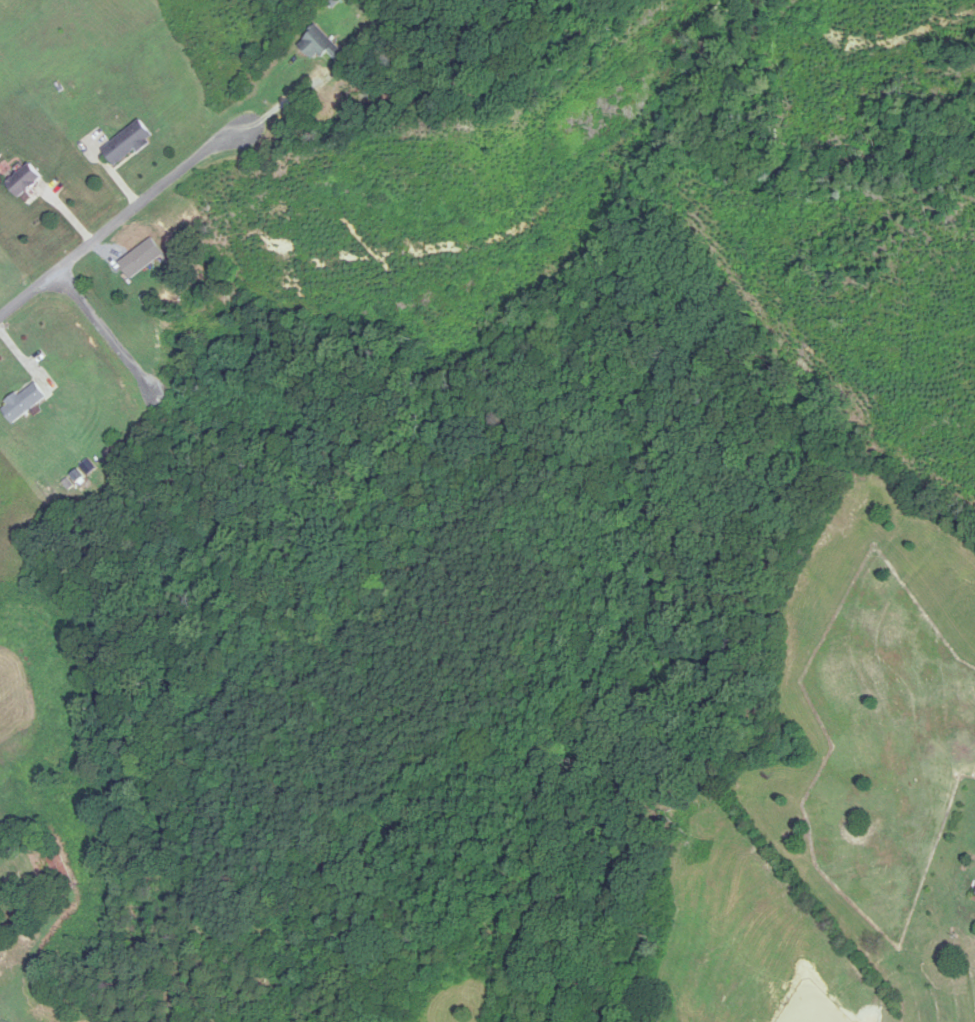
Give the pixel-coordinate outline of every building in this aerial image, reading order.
[(300,46),(315,60),(321,54),(326,60),(332,54),(339,62),(347,54),(319,27),(300,46)] [(118,168),(155,136),(141,120),(104,151),(118,168)] [(9,184),(23,199),(45,178),(32,164),(9,184)] [(49,398),(36,381),(2,408),(15,425),(49,398)]
